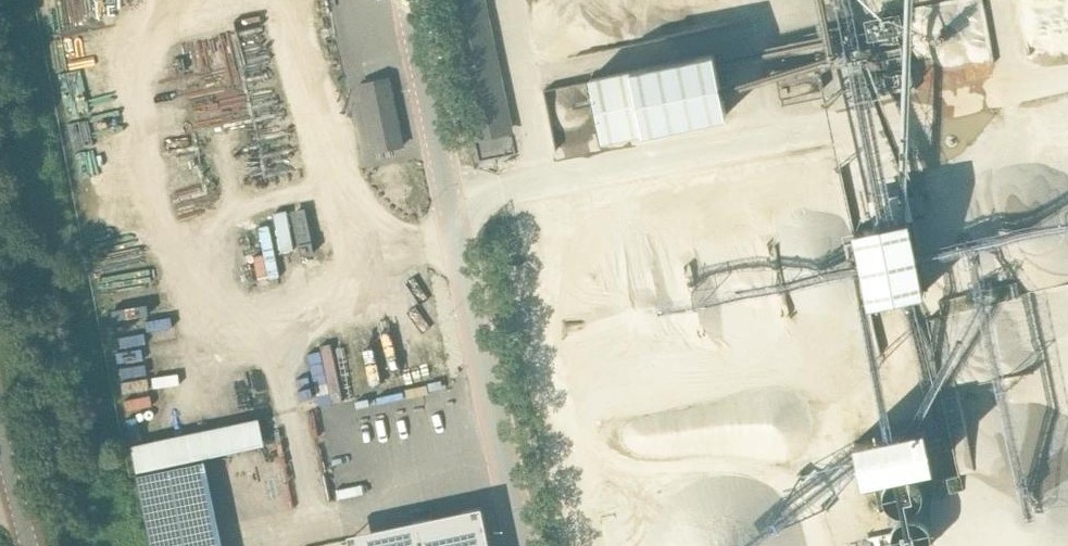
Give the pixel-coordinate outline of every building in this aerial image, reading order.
[(473,136),(475,135),(475,133),(509,126),(510,128),(511,128),(484,0),(444,0),(473,136)] [(603,139),(728,113),(715,52),(590,78),(603,139)] [(823,89),(817,60),(775,68),(781,97),(823,89)] [(375,150),(404,144),(390,76),(361,83),(375,150)] [(512,154),(511,141),(478,142),(478,154),(512,154)] [(852,230),(867,303),(930,290),(909,190),(872,198),(877,225),(852,230)] [(305,207),(292,210),(301,255),(315,252),(305,207)] [(139,438),(158,545),(232,545),(215,452),(272,442),(267,416),(139,438)] [(927,425),(854,442),(862,481),(935,466),(927,425)] [(485,517),(483,511),(415,525),(420,545),(491,545),(485,517)]
